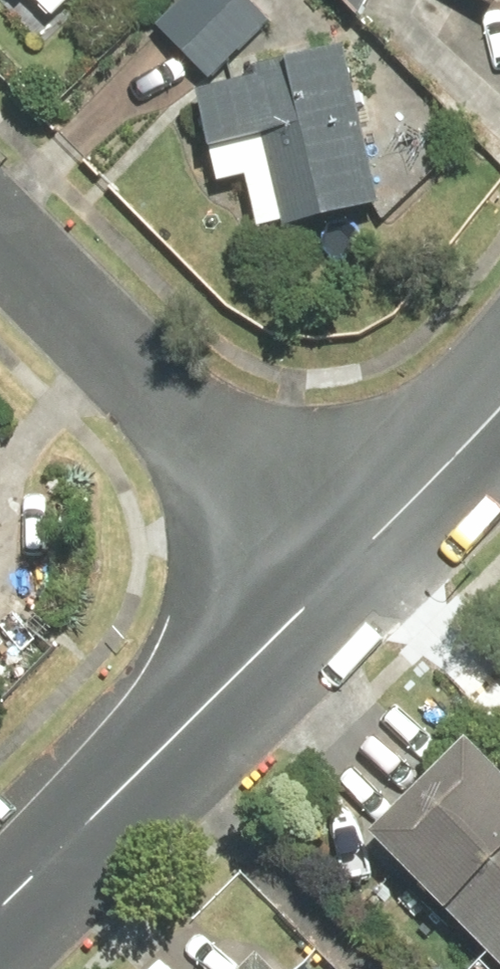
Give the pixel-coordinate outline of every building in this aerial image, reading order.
[(166,28),(220,83),(280,24),(257,0),(195,0),(166,28)] [(372,13),(380,0),(358,0),(372,13)] [(499,9),(499,0),(483,0),(499,9)] [(268,81),(213,95),(228,157),(224,158),(231,187),(258,180),(271,233),(296,227),(297,233),(396,209),(357,51),(302,64),(302,62),(266,70),(268,81)] [(391,834),(499,944),(499,749),(489,738),(391,834)] [(264,968),(292,968),(278,955),(264,968)]
